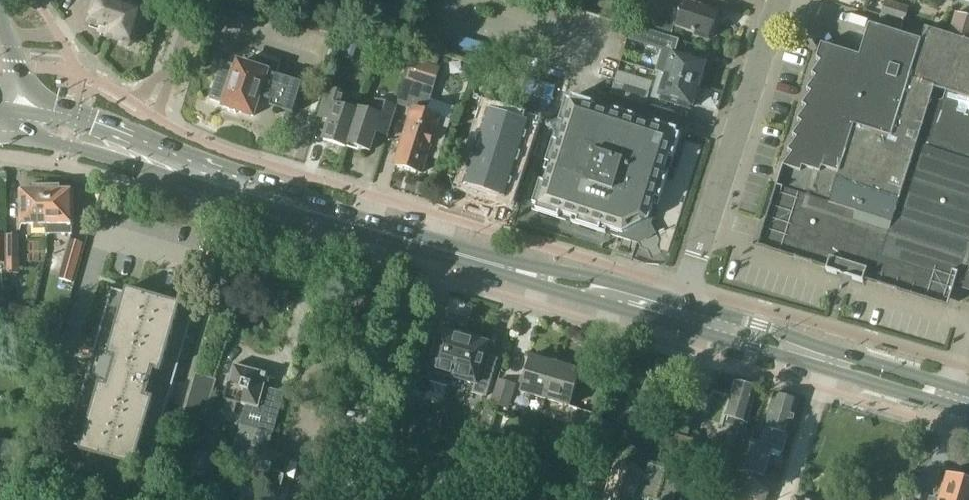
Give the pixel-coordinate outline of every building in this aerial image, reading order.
[(91,20),(103,24),(102,29),(110,32),(109,35),(124,40),(125,43),(128,44),(135,41),(137,35),(134,34),(143,10),(116,1),(116,0),(98,0),(91,20)] [(887,0),(886,0),(881,15),(905,23),(910,7),(887,0)] [(717,27),(714,22),(717,12),(683,1),(674,27),(709,38),(709,36),(715,34),(717,27)] [(968,42),(968,17),(957,14),(950,37),(968,42)] [(782,168),(766,221),(771,223),(765,244),(828,263),(829,258),(866,270),(864,275),(943,300),(949,280),(966,285),(968,277),(968,274),(968,42),(950,37),(924,29),(920,39),(868,23),(859,55),(820,44),(816,59),(819,61),(811,74),(815,77),(806,90),(810,93),(801,105),(806,108),(797,120),(801,123),(792,135),(796,139),(787,151),(792,154),(783,166),(782,168)] [(341,57),(354,61),(360,43),(346,39),(341,57)] [(418,45),(414,58),(408,78),(405,77),(396,103),(412,108),(395,164),(422,172),(427,156),(438,159),(451,118),(427,111),(441,67),(438,66),(442,52),(418,45)] [(674,50),(666,74),(699,84),(703,69),(701,68),(703,61),(683,55),(683,53),(674,50)] [(251,67),(237,62),(236,66),(220,61),(209,98),(224,103),(223,105),(226,106),(228,109),(228,110),(235,112),(236,112),(239,111),(253,115),(255,109),(259,111),(270,105),(293,113),(302,83),(275,74),(279,63),(255,55),(251,67)] [(699,84),(666,74),(658,98),(669,102),(669,100),(688,106),(690,99),(693,100),(699,84)] [(646,106),(650,93),(616,83),(612,94),(626,99),(625,99),(646,106)] [(318,114),(330,117),(323,139),(346,146),(347,143),(350,144),(359,115),(358,115),(359,112),(356,111),(355,114),(344,111),(350,94),(327,87),(326,91),(318,114)] [(680,130),(566,94),(530,207),(620,236),(617,246),(627,249),(631,239),(667,251),(701,144),(684,138),(674,168),(668,166),(680,130)] [(371,115),(359,112),(358,115),(359,115),(350,144),(369,150),(376,129),(388,132),(395,109),(375,103),(371,115)] [(464,188),(508,202),(531,128),(488,114),(464,188)] [(48,223),(48,186),(34,186),(34,189),(21,189),(21,223),(48,223)] [(59,186),(48,186),(48,223),(72,223),(72,189),(59,189),(59,186)] [(8,234),(5,234),(6,263),(6,273),(20,273),(20,235),(8,235),(8,234)] [(61,276),(74,279),(84,242),(71,239),(61,276)] [(127,293),(112,289),(93,357),(95,358),(89,376),(87,376),(68,444),(82,447),(81,451),(103,458),(104,454),(113,457),(112,460),(135,467),(135,463),(150,467),(168,402),(166,402),(174,377),(176,377),(194,313),(180,309),(181,305),(159,299),(158,302),(149,299),(150,296),(128,290),(127,293)] [(426,338),(416,376),(451,386),(466,334),(454,330),(453,333),(441,330),(438,342),(426,338)] [(487,396),(498,359),(486,356),(490,344),(478,341),(479,337),(466,334),(451,386),(452,386),(454,378),(476,385),(474,393),(487,396)] [(544,400),(555,363),(556,358),(541,354),(540,359),(530,356),(519,393),(544,400)] [(37,375),(49,378),(53,361),(41,358),(37,375)] [(555,363),(544,400),(569,408),(580,371),(571,368),(572,363),(556,358),(555,363)] [(682,363),(678,376),(687,379),(691,366),(682,363)] [(270,374),(234,364),(225,399),(246,405),(229,469),(248,474),(246,484),(280,493),(289,459),(268,453),(280,412),(261,407),(270,374)] [(204,422),(217,380),(197,374),(184,416),(204,422)] [(498,378),(491,404),(510,409),(517,384),(498,378)] [(711,390),(702,419),(721,425),(724,415),(746,422),(757,387),(734,380),(729,395),(711,390)] [(761,443),(753,440),(752,440),(744,469),(763,475),(771,450),(782,453),(798,400),(776,393),(761,443)] [(321,417),(333,419),(336,404),(325,402),(321,417)] [(578,408),(567,446),(575,449),(582,450),(593,413),(578,408)] [(692,421),(679,418),(675,435),(676,435),(688,438),(692,421)] [(752,440),(753,440),(756,431),(740,427),(736,442),(741,444),(739,451),(733,450),(729,465),(744,469),(752,440)] [(671,453),(688,457),(692,441),(676,437),(671,453)] [(307,458),(300,488),(321,493),(326,473),(319,471),(321,462),(307,458)] [(616,465),(605,499),(638,499),(640,494),(658,499),(672,499),(677,484),(662,479),(665,470),(648,465),(645,474),(616,465)] [(965,480),(949,475),(942,499),(960,499),(965,480)] [(769,492),(754,479),(736,489),(739,499),(766,499),(769,492)] [(960,499),(968,499),(968,481),(965,480),(960,499)] [(691,481),(684,499),(717,499),(720,492),(691,481)]
